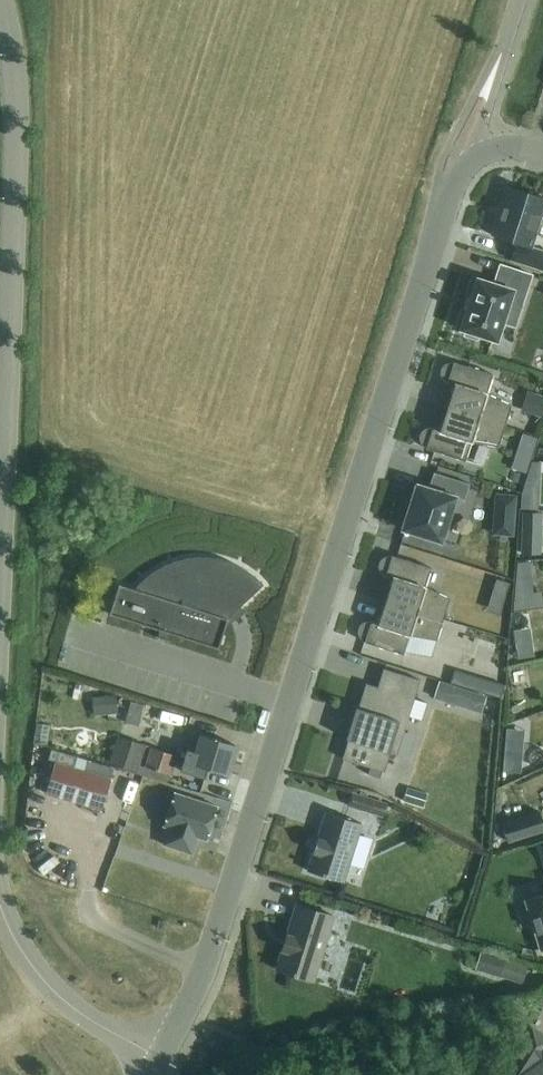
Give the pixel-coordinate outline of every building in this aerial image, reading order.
[(491,235),(504,239),(516,243),(513,252),(511,260),(542,270),(542,251),(531,248),(538,225),(542,210),(542,198),(527,193),(506,186),(503,196),(500,206),(503,207),(502,211),(500,218),(496,217),(494,226),(491,235)] [(509,303),(514,304),(521,307),(522,307),(530,282),(532,275),(516,270),(505,266),(500,265),(500,266),(497,275),(494,283),(494,284),(492,283),(485,281),(480,279),(477,278),(476,281),(473,290),(471,297),(470,299),(469,303),(466,310),(466,311),(464,318),(461,327),(460,329),(463,330),(478,335),(494,340),(497,341),(498,338),(497,338),(502,322),(509,303)] [(453,362),(453,363),(452,363),(451,363),(450,363),(449,363),(448,363),(447,364),(446,364),(445,364),(444,365),(443,366),(442,367),(441,368),(441,369),(441,370),(440,371),(440,372),(440,373),(440,374),(441,375),(441,376),(441,377),(442,378),(442,379),(443,379),(444,380),(444,381),(445,381),(446,382),(447,382),(447,384),(454,386),(454,387),(449,404),(447,408),(452,409),(505,426),(509,414),(511,405),(498,399),(487,394),(490,384),(493,374),(473,368),(453,362)] [(542,413),(542,397),(528,392),(521,412),(541,418),(542,413)] [(498,447),(505,426),(452,409),(447,408),(441,429),(440,429),(439,429),(433,427),(433,428),(432,428),(431,428),(430,428),(429,428),(428,428),(427,428),(426,429),(425,429),(424,429),(423,430),(423,431),(422,431),(421,432),(421,433),(420,434),(420,435),(420,436),(420,437),(420,438),(420,439),(420,440),(420,441),(421,442),(421,443),(422,444),(423,445),(424,446),(425,446),(425,447),(426,447),(426,448),(445,455),(465,461),(471,443),(471,442),(472,442),(488,445),(497,446),(498,447)] [(523,434),(517,453),(532,458),(538,439),(523,434)] [(531,461),(526,476),(539,477),(539,461),(531,461)] [(449,520),(456,498),(456,497),(457,498),(464,500),(465,498),(470,484),(444,476),(434,473),(434,472),(433,473),(432,479),(429,487),(419,484),(416,483),(416,484),(411,500),(408,509),(404,507),(401,516),(398,524),(402,525),(403,526),(401,529),(421,536),(442,542),(449,520)] [(495,495),(494,517),(514,518),(515,496),(495,495)] [(522,541),(521,554),(540,554),(540,541),(522,541)] [(425,587),(431,568),(408,560),(392,555),(391,557),(390,557),(389,556),(388,556),(387,556),(386,557),(385,557),(384,557),(383,558),(382,559),(381,559),(381,560),(380,561),(380,562),(379,563),(379,564),(379,565),(378,566),(379,567),(379,568),(379,569),(379,570),(380,570),(380,571),(381,572),(381,573),(382,573),(383,574),(384,575),(385,575),(385,577),(389,578),(392,579),(387,597),(386,601),(443,619),(444,616),(450,599),(437,593),(425,587)] [(237,609),(264,584),(255,576),(245,569),(234,563),(222,560),(210,557),(198,557),(186,558),(174,561),(163,566),(152,572),(143,580),(134,589),(119,584),(109,614),(218,648),(228,619),(229,617),(232,620),(236,616),(240,612),(237,609)] [(496,581),(491,596),(503,600),(508,585),(496,581)] [(437,640),(443,619),(386,601),(384,605),(379,623),(371,620),(371,622),(370,622),(369,621),(368,621),(367,621),(366,622),(365,622),(364,622),(363,623),(362,623),(361,624),(361,625),(360,625),(359,626),(359,627),(359,628),(358,628),(358,629),(358,630),(358,631),(358,632),(358,633),(358,634),(359,635),(359,636),(360,637),(361,638),(362,639),(363,640),(364,640),(365,640),(364,642),(380,647),(404,655),(407,645),(409,638),(410,635),(437,640)] [(532,645),(516,647),(517,658),(534,656),(532,645)] [(346,747),(342,759),(362,765),(370,767),(368,774),(380,778),(382,771),(384,772),(387,762),(390,753),(394,754),(396,755),(397,755),(404,731),(409,716),(422,720),(427,703),(414,699),(420,681),(420,680),(419,680),(403,674),(388,670),(383,668),(383,670),(387,671),(384,679),(382,688),(381,688),(377,687),(366,683),(363,693),(358,707),(358,708),(357,713),(371,717),(366,735),(363,743),(355,740),(349,738),(348,739),(346,747)] [(463,686),(467,674),(454,670),(451,682),(463,686)] [(440,681),(435,697),(471,709),(477,692),(440,681)] [(492,681),(488,693),(490,694),(500,697),(504,685),(492,681)] [(92,698),(94,716),(118,713),(117,696),(92,698)] [(144,723),(150,704),(136,699),(129,718),(144,723)] [(147,743),(118,734),(109,762),(138,771),(147,743)] [(205,777),(208,768),(226,773),(234,746),(201,735),(196,750),(187,747),(180,769),(205,777)] [(171,772),(176,754),(152,747),(147,764),(171,772)] [(505,755),(503,771),(520,773),(522,756),(505,755)] [(56,762),(47,792),(102,809),(111,779),(56,762)] [(206,839),(217,806),(175,792),(164,825),(169,827),(164,844),(192,853),(198,837),(206,839)] [(352,792),(348,805),(368,811),(372,798),(352,792)] [(344,882),(362,823),(325,812),(307,870),(344,882)] [(504,824),(510,841),(542,831),(542,816),(542,812),(504,824)] [(51,842),(46,867),(67,871),(72,846),(51,842)] [(525,900),(541,949),(542,949),(542,895),(525,900)] [(313,980),(333,915),(297,904),(276,969),(313,980)] [(482,951),(476,969),(522,983),(528,966),(482,951)] [(506,1070),(513,1074),(542,1074),(542,1034),(531,1027),(506,1070)]
